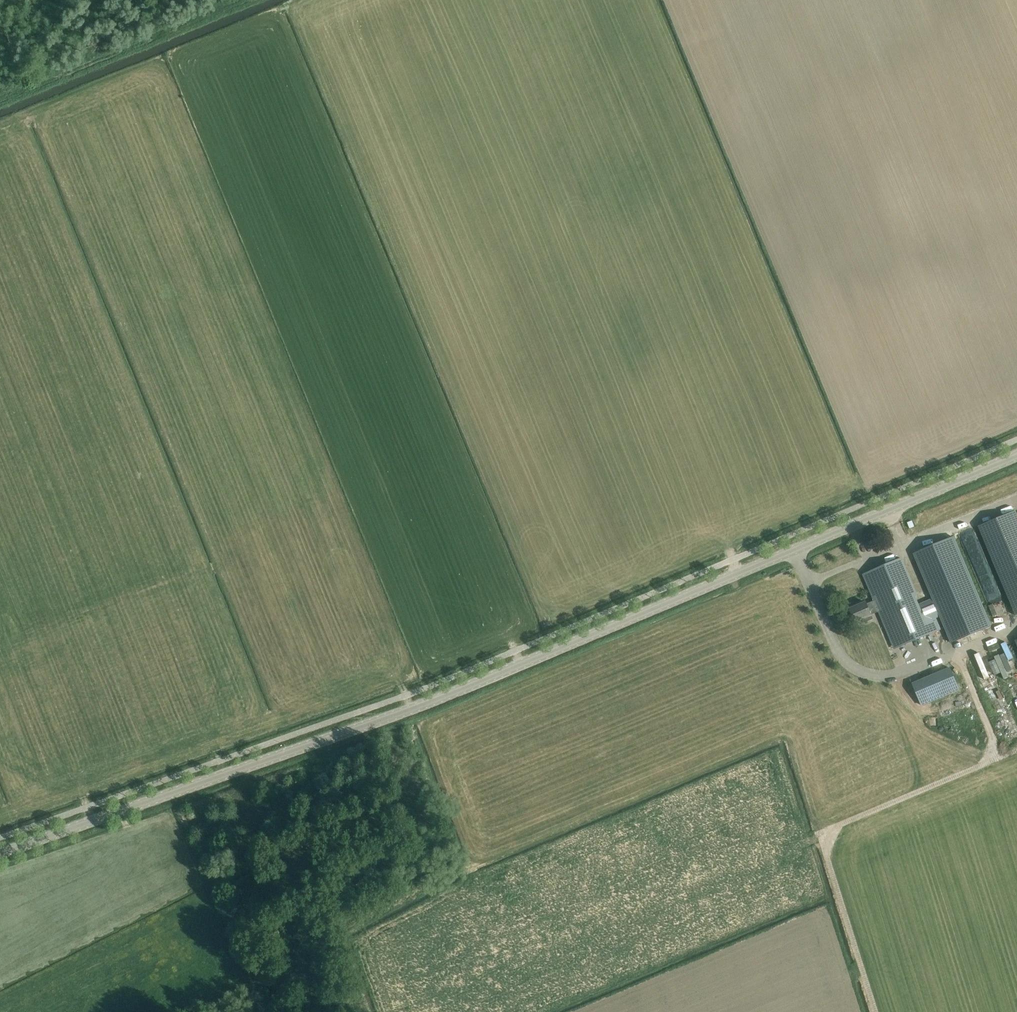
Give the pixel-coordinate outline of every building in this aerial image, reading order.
[(979,526),(994,563),(1009,600),(1016,615),(1016,514),(1016,511),(979,526)] [(991,626),(957,546),(954,537),(914,553),(951,643),(991,626)] [(869,572),(880,598),(883,609),(899,646),(919,638),(903,601),(917,595),(902,558),(869,572)] [(987,564),(983,566),(991,580),(994,578),(987,564)] [(871,614),(883,609),(880,598),(867,604),(866,602),(850,609),(855,621),(871,614)] [(931,598),(919,603),(921,608),(933,603),(931,598)] [(929,615),(930,619),(938,617),(935,605),(921,608),(923,616),(929,615)] [(950,667),(910,681),(919,705),(958,691),(950,667)]
